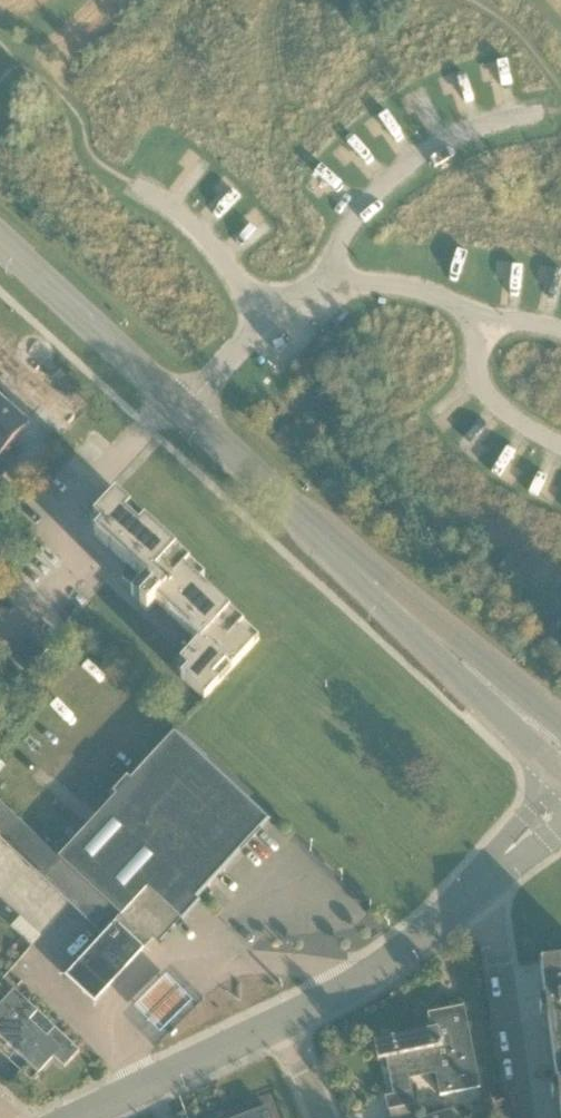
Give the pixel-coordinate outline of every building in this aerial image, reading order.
[(0,141),(0,146),(3,149),(13,138),(8,133),(0,141)] [(282,336),(273,346),(273,349),(278,354),(281,354),(290,343),(290,340),(285,336),(282,336)] [(9,405),(0,397),(0,415),(9,405)] [(21,458),(9,447),(30,425),(9,405),(0,415),(0,481),(21,458)] [(259,640),(199,586),(184,572),(191,565),(116,498),(94,521),(102,528),(94,536),(133,571),(125,581),(137,592),(131,599),(148,613),(156,604),(199,643),(180,664),(188,671),(181,679),(205,700),(259,640)] [(28,638),(44,654),(53,644),(37,628),(28,638)] [(35,664),(44,654),(28,638),(19,648),(35,664)] [(26,673),(35,664),(19,648),(9,658),(26,673)] [(157,943),(179,919),(179,918),(268,821),(174,733),(59,858),(62,861),(70,869),(78,876),(87,884),(95,892),(103,900),(85,919),(103,936),(65,977),(94,1004),(154,939),(157,943)] [(14,816),(6,808),(0,815),(0,830),(14,816)] [(22,823),(14,816),(0,830),(0,839),(4,842),(22,823)] [(12,850),(30,831),(22,823),(4,842),(12,850)] [(19,857),(37,838),(30,831),(12,850),(19,857)] [(27,865),(45,845),(37,838),(19,857),(27,865)] [(36,872),(54,853),(45,845),(27,865),(36,872)] [(62,861),(59,858),(54,853),(36,872),(44,880),(62,861)] [(52,888),(70,869),(62,861),(44,880),(52,888)] [(60,895),(78,876),(70,869),(52,888),(60,895)] [(69,903),(87,884),(78,876),(60,895),(69,903)] [(77,911),(95,892),(87,884),(69,903),(77,911)] [(85,919),(103,900),(95,892),(77,911),(85,919)] [(21,920),(15,929),(37,942),(42,933),(21,920)] [(560,1048),(560,962),(540,965),(546,1001),(540,1002),(542,1015),(547,1014),(552,1050),(560,1048)] [(39,1074),(54,1059),(65,1069),(80,1052),(55,1029),(47,1038),(29,1022),(38,1013),(14,991),(0,1006),(0,1038),(39,1074)] [(481,1089),(465,1007),(428,1014),(431,1031),(375,1042),(378,1061),(386,1059),(394,1097),(385,1098),(388,1111),(415,1106),(409,1075),(435,1070),(440,1097),(481,1089)] [(552,1050),(557,1085),(551,1086),(553,1099),(559,1098),(560,1110),(560,1048),(552,1050)] [(267,1108),(240,1117),(271,1117),(267,1108)] [(451,1110),(426,1117),(453,1117),(451,1110)]
